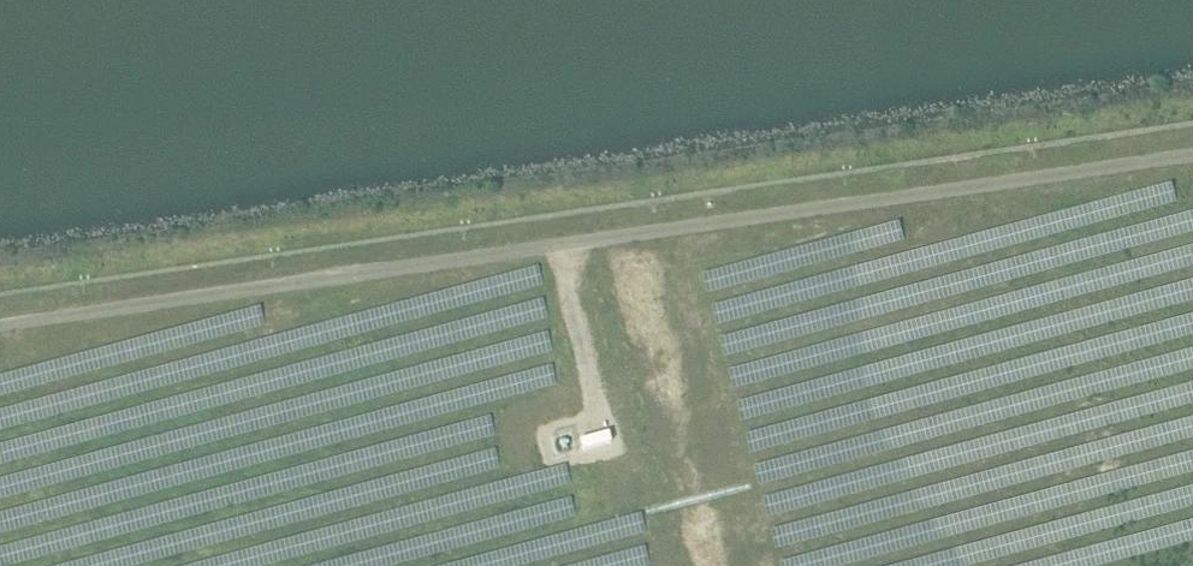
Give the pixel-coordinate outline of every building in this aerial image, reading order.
[(609,433),(581,440),(583,450),(611,443),(609,433)]
